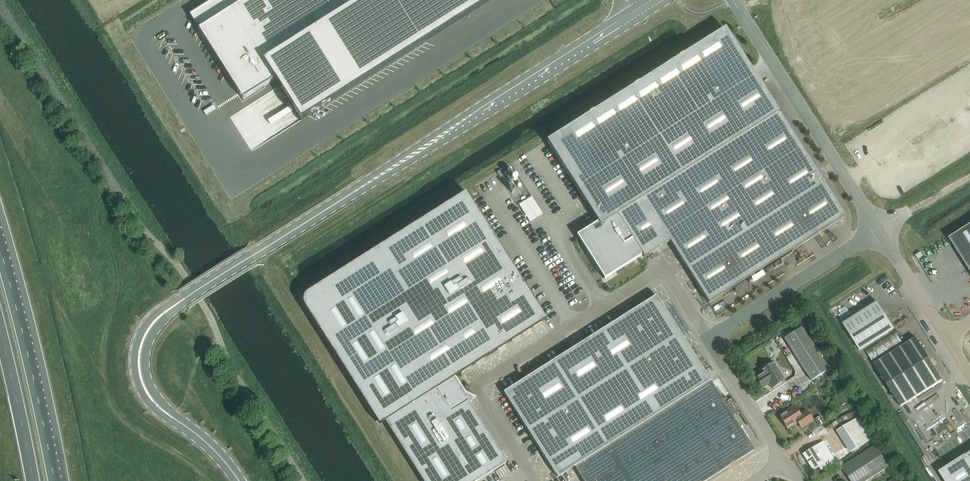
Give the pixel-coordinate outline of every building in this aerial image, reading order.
[(492,0),(212,0),(189,14),(243,99),(275,79),(301,121),(492,0)] [(606,278),(642,255),(644,254),(645,257),(670,241),(709,303),(824,230),(833,225),(845,217),(725,28),(547,141),(598,221),(578,234),(601,270),(602,269),(607,276),(605,277),(606,278)] [(302,300),(303,303),(304,306),(379,425),(385,421),(423,480),(478,480),(507,463),(468,402),(471,397),(475,399),(476,398),(464,393),(454,377),(545,320),(466,192),(346,267),(306,292),(304,294),(302,297),(302,300)] [(527,218),(541,211),(532,193),(518,200),(527,218)] [(949,239),(969,272),(969,225),(949,239)] [(930,272),(936,270),(927,248),(921,251),(930,272)] [(574,467),(711,382),(656,296),(504,392),(557,477),(574,467)] [(544,300),(551,313),(556,310),(550,298),(544,300)] [(859,350),(894,329),(877,303),(843,324),(859,350)] [(801,327),(784,338),(811,381),(828,370),(801,327)] [(900,407),(942,380),(916,338),(874,365),(900,407)] [(762,373),(755,378),(762,389),(769,384),(772,389),(785,381),(773,362),(760,370),(762,373)] [(734,463),(754,451),(711,382),(574,467),(583,480),(706,480),(734,463)] [(840,410),(848,404),(841,394),(833,400),(840,410)] [(794,407),(779,416),(787,429),(797,423),(801,429),(813,421),(806,411),(800,415),(794,407)] [(820,413),(814,416),(817,423),(823,420),(820,413)] [(872,439),(859,417),(836,431),(850,453),(872,439)] [(922,451),(934,447),(931,441),(920,445),(922,451)] [(842,468),(850,480),(866,480),(889,467),(876,446),(842,468)] [(816,475),(816,474),(828,467),(815,447),(803,454),(816,475)] [(939,472),(944,480),(969,480),(969,453),(939,472)]
